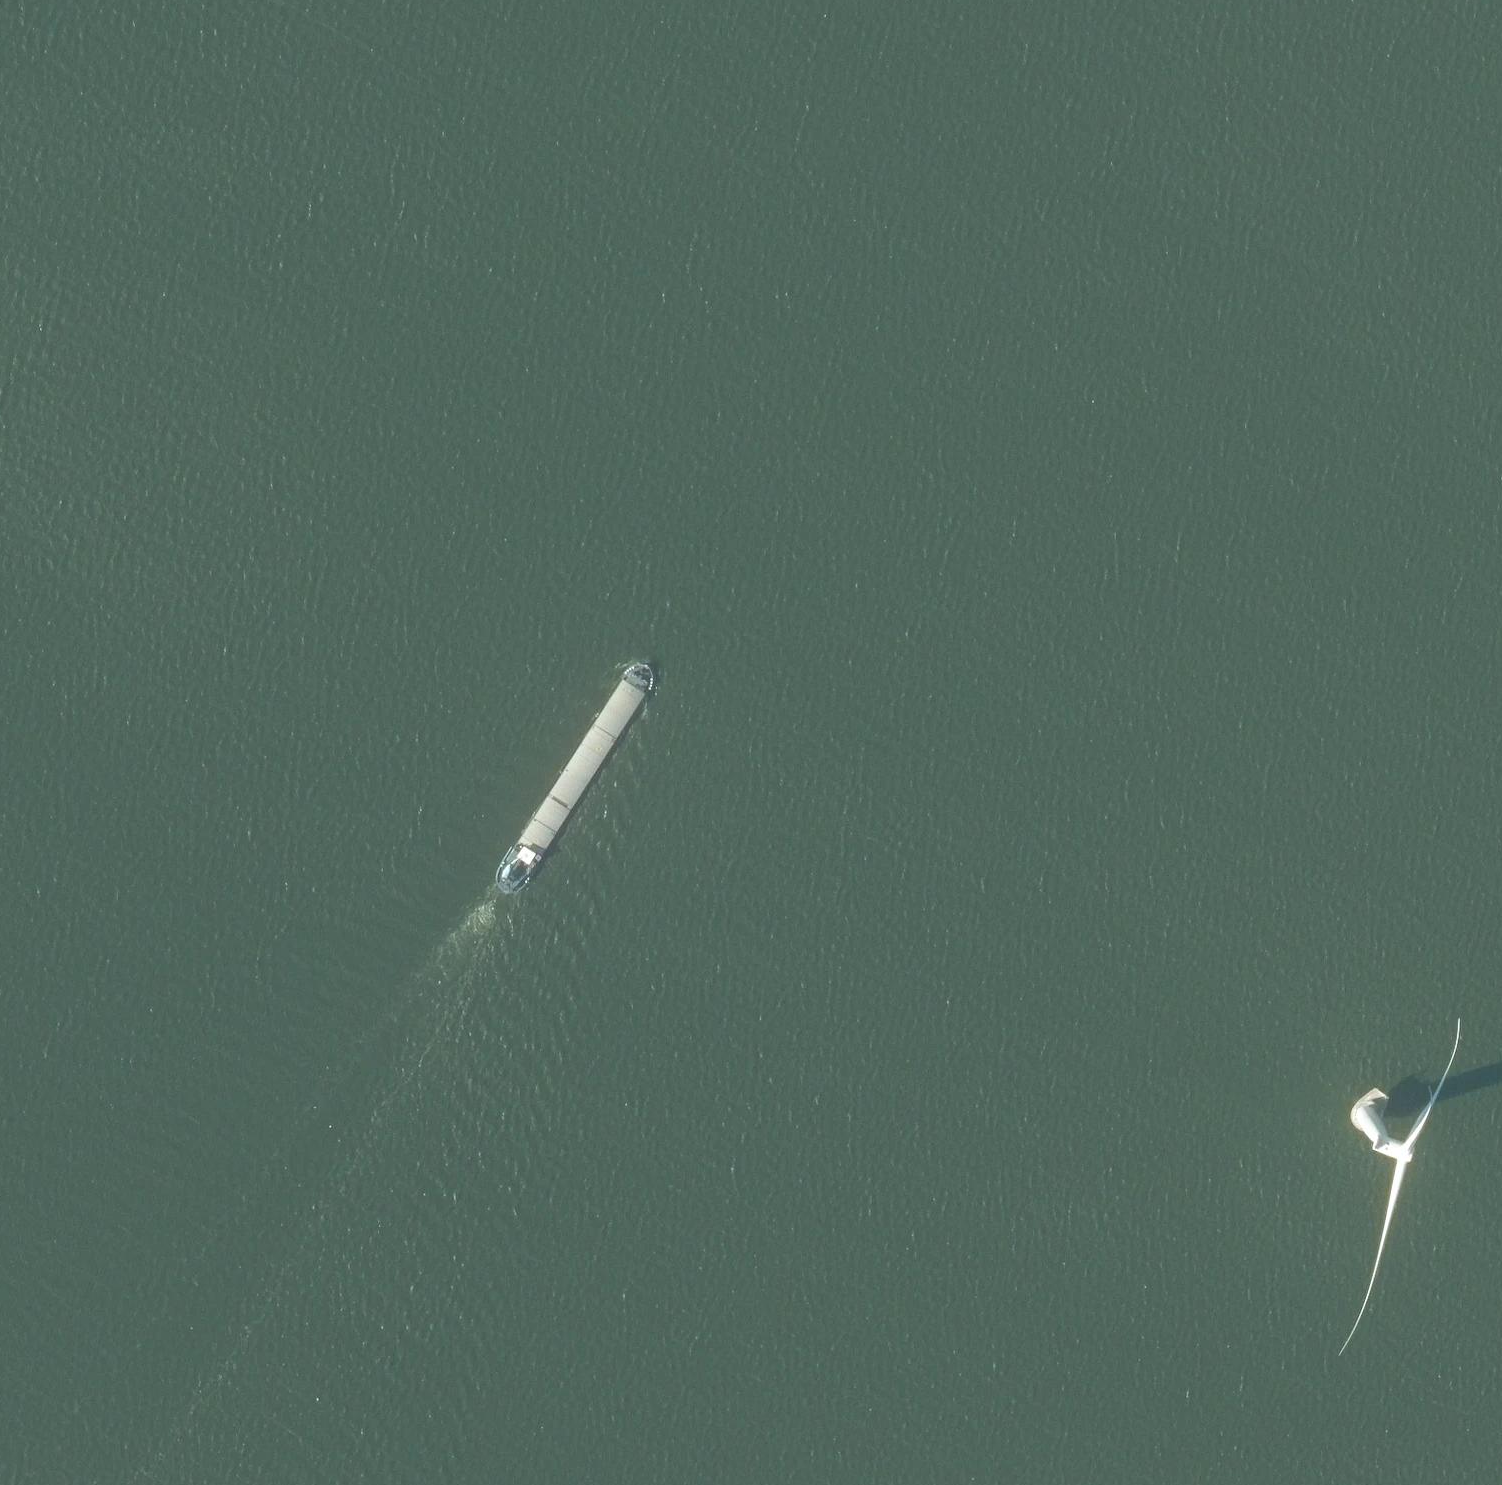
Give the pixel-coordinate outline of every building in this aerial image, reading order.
[(1371,1107),(1367,1106),(1362,1106),(1359,1107),(1356,1111),(1355,1114),(1355,1118),(1357,1122),(1360,1124),(1364,1125),(1367,1125),(1371,1124),(1374,1121),(1375,1117),(1375,1113),(1373,1110),(1371,1107)]
